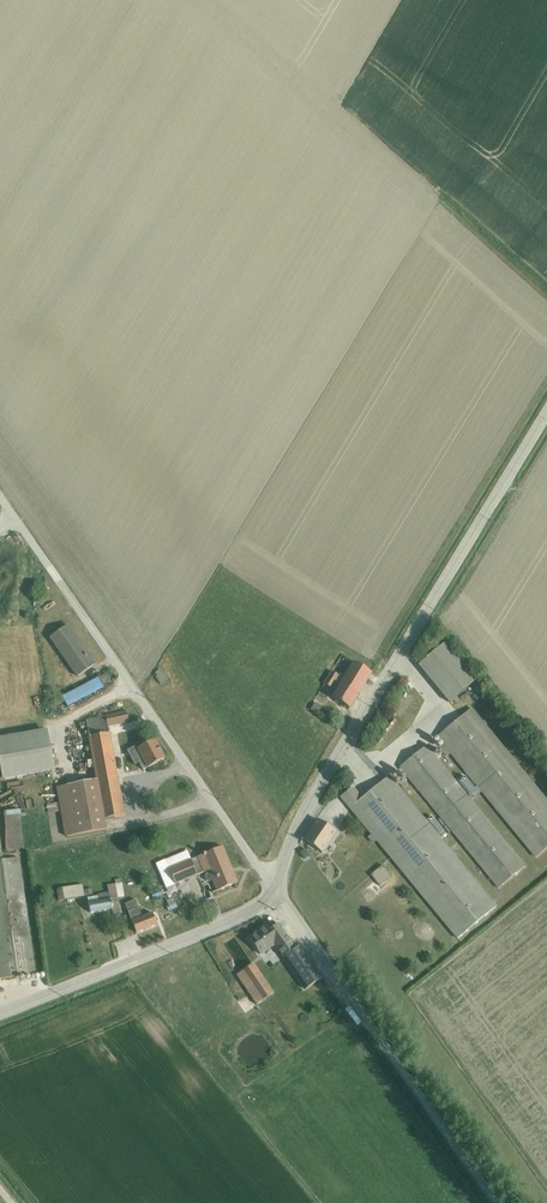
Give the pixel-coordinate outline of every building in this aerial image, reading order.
[(50,613),(56,608),(50,599),(43,603),(50,613)] [(98,659),(72,624),(55,637),(80,672),(98,659)] [(447,643),(419,664),(449,704),(476,683),(447,643)] [(331,702),(346,711),(368,675),(353,666),(331,702)] [(160,670),(152,676),(160,685),(168,679),(160,670)] [(335,689),(342,676),(331,671),(324,684),(335,689)] [(100,677),(63,696),(69,707),(106,688),(100,677)] [(315,697),(319,706),(328,701),(323,693),(315,697)] [(470,717),(438,743),(533,861),(546,849),(546,812),(470,717)] [(124,819),(111,733),(127,731),(125,718),(85,724),(93,778),(59,783),(60,787),(69,844),(110,837),(108,822),(124,819)] [(0,736),(0,749),(4,778),(56,772),(51,729),(0,736)] [(169,763),(159,745),(144,753),(153,771),(169,763)] [(518,871),(424,754),(401,772),(496,890),(518,871)] [(493,911),(389,783),(365,802),(469,931),(493,911)] [(338,830),(324,820),(309,842),(323,852),(338,830)] [(14,837),(13,848),(23,849),(24,838),(14,837)] [(32,976),(16,862),(1,864),(0,853),(0,980),(32,976)] [(227,853),(161,879),(166,891),(211,873),(220,897),(241,888),(227,853)] [(378,885),(391,875),(383,864),(370,874),(378,885)] [(82,884),(57,888),(59,900),(84,897),(82,884)] [(367,888),(361,891),(367,901),(373,898),(367,888)] [(120,918),(119,893),(107,893),(107,902),(90,902),(91,913),(110,912),(111,918),(120,918)] [(130,919),(142,915),(137,899),(126,902),(130,919)] [(314,969),(271,915),(253,930),(295,984),(314,969)] [(135,926),(139,939),(161,932),(157,918),(135,926)] [(255,1008),(274,993),(249,961),(239,969),(233,961),(218,972),(228,984),(233,980),(255,1008)]
